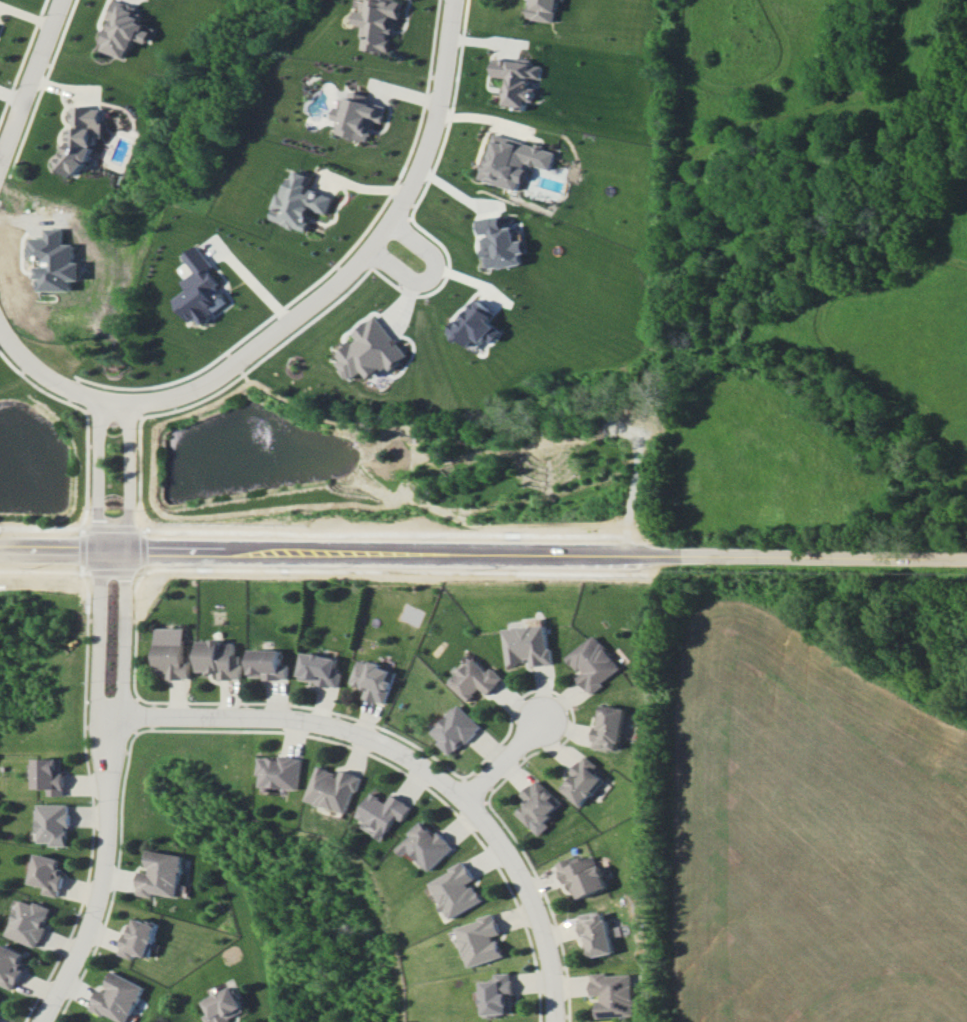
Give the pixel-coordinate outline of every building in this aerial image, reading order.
[(392,52),(394,18),(401,18),(402,1),(387,0),(364,0),(362,25),(365,25),(363,50),(392,52)] [(558,0),(531,0),(529,0),(528,19),(556,22),(558,0)] [(103,51),(127,57),(132,39),(148,43),(151,27),(139,25),(143,8),(113,1),(109,19),(110,19),(103,51)] [(543,63),(494,59),(493,76),(507,77),(505,106),(526,108),(527,100),(535,101),(536,88),(530,87),(530,77),(541,78),(543,63)] [(387,105),(368,101),(369,95),(350,91),(347,106),(337,104),(334,119),(340,120),(337,133),(370,140),(374,120),(383,122),(387,105)] [(56,163),(68,172),(78,172),(91,157),(91,146),(99,137),(104,137),(104,121),(101,119),(101,106),(71,106),(71,144),(56,163)] [(551,170),(556,152),(543,149),(545,144),(536,142),(535,144),(494,134),(487,161),(484,160),(479,179),(520,190),(527,163),(551,170)] [(335,196),(310,189),(314,176),(295,170),(289,192),(281,189),(272,220),(308,231),(314,209),(330,214),(335,196)] [(479,218),(481,235),(482,235),(487,269),(523,264),(522,254),(526,253),(524,240),(515,242),(513,227),(503,228),(501,215),(479,218)] [(38,290),(72,290),(72,280),(80,280),(80,262),(74,262),(74,244),(63,244),(63,228),(45,228),(45,237),(28,237),(28,259),(38,259),(38,290)] [(195,272),(183,281),(189,289),(175,298),(191,323),(199,318),(202,322),(230,304),(217,285),(220,284),(210,268),(213,266),(199,245),(184,255),(195,272)] [(498,314),(479,297),(450,332),(469,348),(476,340),(482,345),(488,337),(495,342),(504,331),(492,321),(498,314)] [(410,354),(376,315),(354,333),(359,339),(334,360),(351,380),(364,370),(372,379),(389,364),(392,369),(410,354)] [(508,664),(529,662),(529,666),(551,664),(546,623),(503,629),(508,664)] [(184,662),(184,628),(156,628),(155,672),(168,672),(168,678),(190,679),(190,662),(184,662)] [(576,676),(587,692),(620,671),(597,635),(567,654),(580,674),(576,676)] [(218,679),(240,679),(241,655),(234,655),(234,641),(200,641),(199,671),(218,672),(218,679)] [(250,649),(250,678),(288,679),(288,663),(280,663),(280,650),(250,649)] [(299,681),(339,687),(341,673),(335,672),(338,657),(304,651),(299,681)] [(503,678),(491,666),(487,671),(473,658),(449,682),(469,701),(481,689),(487,695),(503,678)] [(385,704),(395,670),(370,662),(358,659),(351,684),(366,688),(363,697),(385,704)] [(453,755),(481,725),(458,704),(431,734),(453,755)] [(590,747),(617,751),(624,708),(601,704),(597,728),(593,727),(590,747)] [(596,765),(584,755),(559,786),(581,805),(602,779),(591,770),(596,765)] [(303,758),(262,756),(261,787),(301,789),(303,758)] [(66,758),(36,758),(36,788),(50,789),(50,795),(65,795),(66,758)] [(351,813),(361,774),(340,769),(340,771),(319,766),(310,802),(351,813)] [(515,812),(538,834),(553,818),(549,814),(560,802),(535,778),(520,794),(526,800),(515,812)] [(398,817),(406,821),(414,805),(394,794),(390,801),(373,792),(360,817),(368,821),(365,827),(386,839),(398,817)] [(70,844),(70,804),(39,804),(39,844),(70,844)] [(433,871),(455,849),(428,820),(400,847),(408,856),(414,851),(433,871)] [(177,897),(184,855),(150,849),(146,872),(140,871),(136,894),(153,897),(154,893),(177,897)] [(66,860),(38,853),(30,883),(44,886),(42,893),(56,896),(66,860)] [(578,898),(606,888),(594,855),(580,860),(578,855),(556,863),(563,884),(572,881),(578,898)] [(433,881),(453,919),(487,901),(477,882),(479,881),(468,862),(433,881)] [(7,936),(36,947),(51,909),(23,898),(7,936)] [(577,915),(582,936),(586,935),(590,957),(612,953),(604,910),(577,915)] [(460,926),(472,967),(507,957),(501,936),(504,935),(498,915),(460,926)] [(133,952),(146,957),(158,925),(132,916),(118,954),(131,959),(133,952)] [(12,989),(29,955),(3,943),(0,950),(0,976),(2,977),(0,981),(0,984),(12,989)] [(141,984),(109,971),(101,991),(95,988),(87,1009),(119,1021),(126,1021),(141,984)] [(485,981),(487,1015),(516,1013),(513,972),(497,973),(498,980),(485,981)] [(597,1017),(633,1015),(630,973),(590,975),(591,997),(596,997),(597,1017)] [(210,1013),(205,1016),(208,1021),(226,1021),(249,1012),(236,985),(204,1000),(210,1013)]
